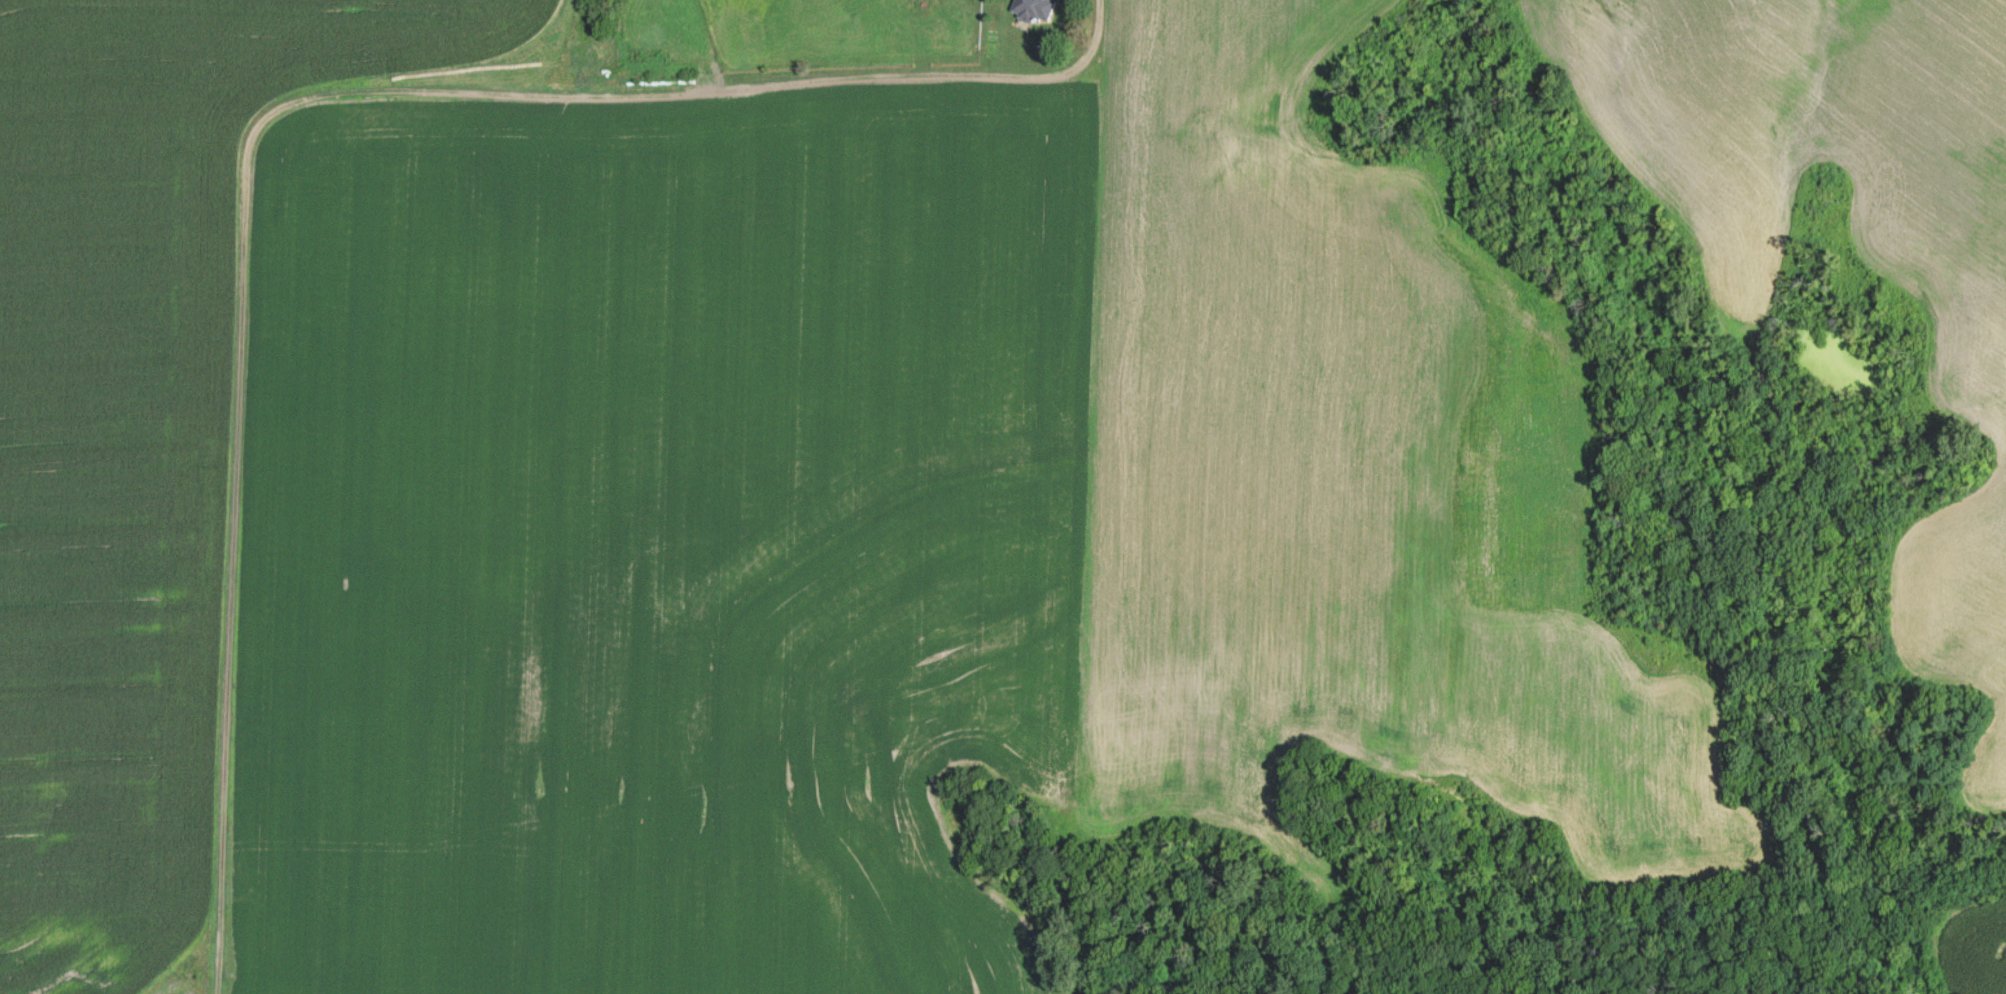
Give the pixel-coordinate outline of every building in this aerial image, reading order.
[(1057,0),(1017,0),(1013,11),(1049,24),(1057,0)]
